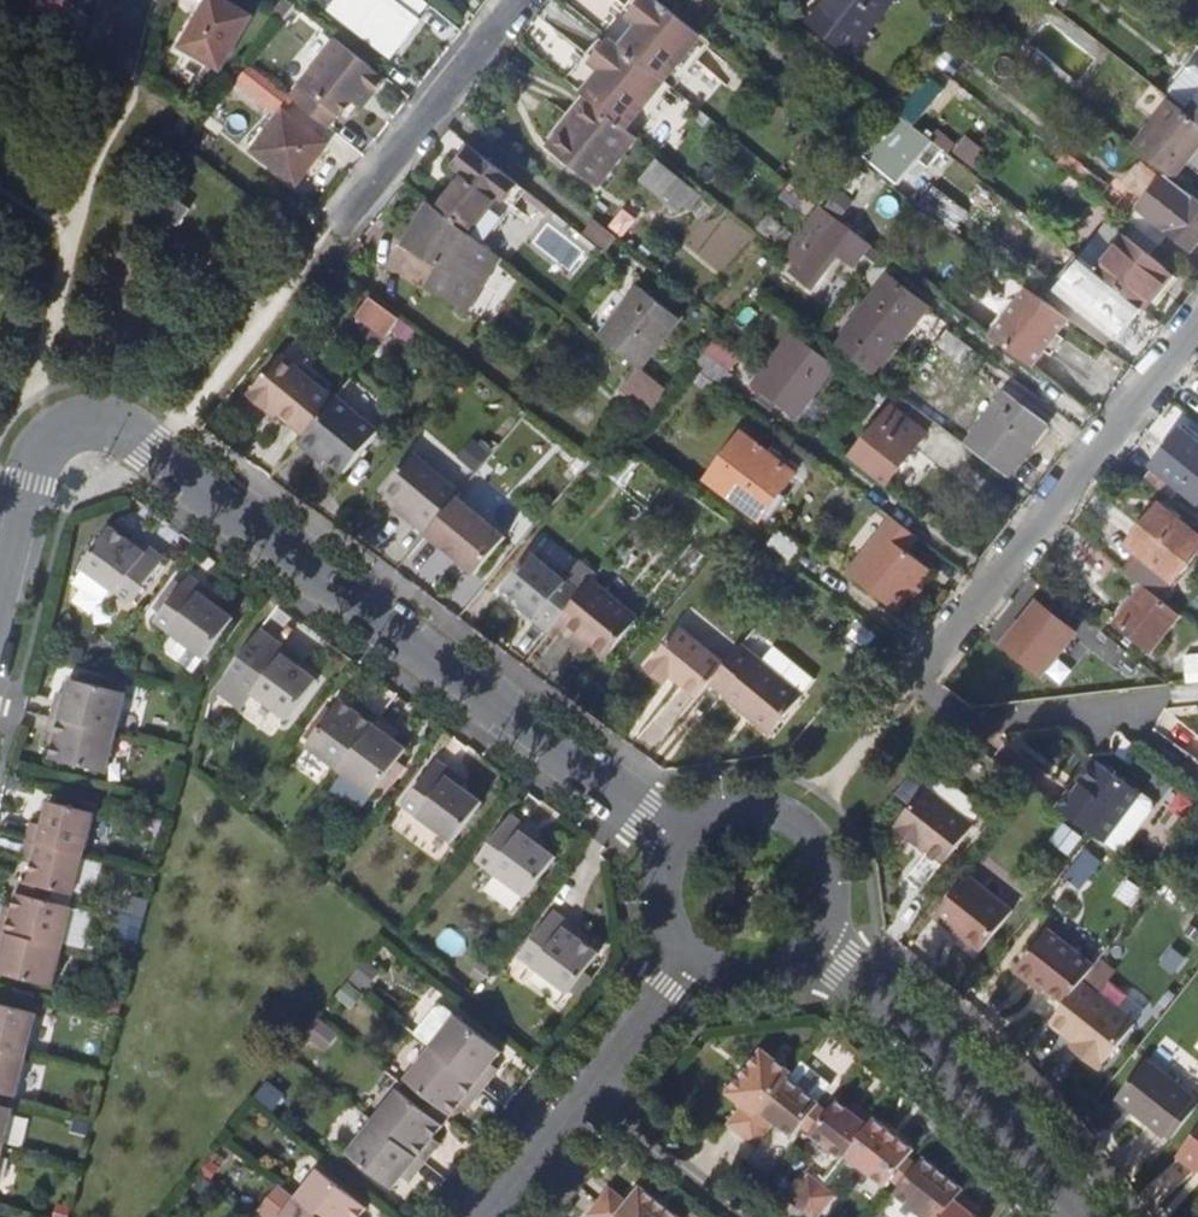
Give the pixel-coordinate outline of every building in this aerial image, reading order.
[(225,0),(212,0),(184,49),(225,72),(256,18),(225,0)] [(376,70),(390,53),(391,55),(430,5),(423,0),(344,0),(323,27),(338,40),(376,70)] [(623,45),(666,80),(704,32),(664,0),(642,0),(631,14),(642,22),(623,45)] [(852,48),(890,0),(826,0),(812,17),(852,48)] [(1152,3),(1148,0),(1137,0),(1132,7),(1143,15),(1152,3)] [(590,95),(628,127),(666,80),(623,45),(613,37),(594,61),(604,69),(586,92),(590,95)] [(375,96),(388,79),(376,70),(338,40),(302,84),(344,117),(366,89),(375,96)] [(1189,58),(1197,66),(1197,45),(1189,58)] [(916,125),(954,76),(934,59),(895,108),(897,110),(916,125)] [(1186,108),(1197,117),(1197,93),(1186,108)] [(600,183),(639,136),(628,127),(590,95),(551,145),(600,183)] [(1136,144),(1167,168),(1176,176),(1197,147),(1197,117),(1186,108),(1173,97),(1136,144)] [(904,180),(935,140),(916,125),(897,110),(895,108),(863,147),(896,173),(904,180)] [(257,152),(298,184),(329,145),(288,113),(257,152)] [(179,141),(192,124),(184,117),(176,129),(174,127),(169,133),(179,141)] [(504,191),(515,178),(474,145),(460,162),(469,170),(441,203),(488,242),(519,204),(511,196),(504,191)] [(1069,145),(1058,158),(1069,168),(1080,154),(1069,145)] [(1111,179),(1080,154),(1069,168),(1100,192),(1111,179)] [(681,210),(699,190),(662,156),(644,176),(681,210)] [(1197,242),(1197,194),(1176,176),(1167,168),(1129,215),(1156,237),(1161,240),(1169,229),(1194,248),(1197,242)] [(840,207),(858,220),(876,197),(844,171),(825,195),(840,207)] [(511,196),(521,182),(515,178),(504,191),(511,196)] [(167,187),(155,202),(173,216),(186,200),(167,187)] [(461,301),(501,253),(488,242),(441,203),(436,200),(412,229),(444,256),(428,275),(461,301)] [(857,254),(874,233),(858,220),(840,207),(798,259),(816,273),(841,243),(857,254)] [(1108,219),(1081,255),(1105,274),(1146,305),(1149,308),(1177,273),(1108,219)] [(1039,256),(1024,274),(1040,287),(1061,304),(1071,282),(1039,256)] [(848,327),(885,357),(931,300),(894,270),(848,327)] [(1183,278),(1177,273),(1149,308),(1155,313),(1183,278)] [(1120,338),(1146,305),(1105,274),(1079,308),(1120,338)] [(1061,304),(1040,287),(1028,278),(990,326),(1035,362),(1073,313),(1061,304)] [(644,285),(601,335),(641,367),(683,316),(644,285)] [(391,334),(402,312),(369,296),(359,319),(391,334)] [(964,355),(975,340),(951,321),(940,336),(964,355)] [(778,395),(797,410),(837,359),(797,327),(756,379),(765,385),(760,390),(773,400),(778,395)] [(741,350),(716,331),(706,344),(731,364),(741,350)] [(736,367),(731,364),(706,344),(693,361),(723,383),(736,367)] [(280,414),(306,435),(336,398),(282,354),(248,395),(266,410),(271,405),(280,414)] [(384,427),(341,392),(336,398),(306,435),(304,437),(329,458),(332,454),(349,468),(384,427)] [(1006,393),(967,442),(1008,474),(1047,425),(1006,393)] [(280,414),(271,405),(266,410),(276,418),(280,414)] [(857,452),(891,479),(928,432),(895,405),(857,452)] [(1157,468),(1182,488),(1192,477),(1197,482),(1197,426),(1189,419),(1163,452),(1167,456),(1157,468)] [(708,471),(761,510),(795,467),(742,427),(708,471)] [(329,458),(304,437),(300,442),(325,463),(329,458)] [(459,496),(463,491),(415,452),(385,488),(401,501),(411,509),(406,515),(428,533),(459,496)] [(459,496),(428,533),(476,573),(507,536),(459,496)] [(1123,565),(1144,581),(1160,594),(1197,545),(1197,522),(1166,497),(1137,532),(1145,539),(1123,565)] [(406,515),(411,509),(401,501),(396,507),(406,515)] [(921,534),(894,513),(850,570),(903,610),(936,568),(910,548),(921,534)] [(83,566),(132,603),(166,557),(151,545),(147,551),(133,540),(113,525),(83,566)] [(147,551),(151,545),(137,534),(133,540),(147,551)] [(562,618),(582,592),(534,552),(505,586),(525,603),(539,614),(535,619),(550,632),(562,618)] [(206,585),(191,574),(185,582),(177,575),(164,592),(173,598),(156,620),(206,657),(236,617),(216,602),(201,591),(206,585)] [(582,592),(562,618),(566,621),(599,582),(594,578),(582,592)] [(1150,646),(1179,610),(1160,594),(1144,581),(1114,618),(1150,646)] [(641,616),(599,582),(566,621),(608,655),(641,616)] [(220,596),(206,585),(201,591),(216,602),(220,596)] [(1077,629),(1041,601),(1009,641),(1044,670),(1077,629)] [(539,614),(525,603),(521,608),(535,619),(539,614)] [(727,663),(681,627),(651,664),(669,679),(671,675),(699,697),(712,681),(727,663)] [(289,647),(274,636),(240,683),(289,719),(319,679),(299,664),(285,653),(289,647)] [(120,645),(109,637),(99,649),(110,657),(120,645)] [(1128,678),(1144,658),(1121,640),(1105,661),(1128,678)] [(727,663),(712,681),(727,694),(725,695),(772,733),(804,695),(742,644),(727,663)] [(304,658),(289,647),(285,653),(299,664),(304,658)] [(669,679),(651,664),(646,669),(664,684),(669,679)] [(57,699),(53,715),(118,732),(127,692),(72,678),(67,694),(66,701),(57,699)] [(59,691),(57,699),(66,701),(67,694),(59,691)] [(342,769),(381,716),(368,705),(362,712),(356,708),(343,698),(309,745),(342,769)] [(361,701),(356,708),(362,712),(368,705),(361,701)] [(118,732),(53,715),(48,732),(57,734),(56,742),(51,757),(108,772),(118,732)] [(395,726),(381,716),(342,769),(374,794),(409,748),(396,737),(389,733),(395,726)] [(401,730),(395,726),(389,733),(396,737),(401,730)] [(57,734),(48,732),(47,740),(56,742),(57,734)] [(1057,804),(1103,838),(1125,809),(1139,790),(1097,758),(1090,759),(1080,773),(1081,780),(1074,790),(1070,786),(1057,804)] [(454,769),(439,759),(404,804),(454,841),(484,800),(464,786),(450,775),(454,769)] [(468,780),(454,769),(450,775),(464,786),(468,780)] [(1080,773),(1070,786),(1074,790),(1081,780),(1080,773)] [(930,788),(928,786),(896,827),(944,864),(976,824),(975,823),(963,814),(974,800),(946,777),(937,778),(930,788)] [(1149,796),(1139,790),(1125,809),(1134,816),(1149,796)] [(30,821),(26,838),(83,852),(94,811),(47,800),(42,824),(30,821)] [(974,800),(963,814),(975,823),(982,814),(981,805),(974,800)] [(528,824),(512,813),(478,859),(528,896),(558,855),(538,840),(523,830),(528,824)] [(542,834),(528,824),(523,830),(538,840),(542,834)] [(83,852),(26,838),(22,855),(33,858),(27,882),(56,889),(73,894),(83,852)] [(88,856),(80,889),(95,893),(104,860),(88,856)] [(1005,903),(960,868),(927,909),(972,945),(1005,903)] [(21,880),(20,886),(55,895),(56,889),(27,882),(21,880)] [(55,895),(20,886),(18,892),(53,901),(55,895)] [(0,927),(0,930),(65,946),(75,906),(53,901),(18,892),(14,908),(12,915),(3,913),(0,927)] [(69,940),(86,945),(95,909),(78,905),(69,940)] [(5,906),(3,913),(12,915),(14,908),(5,906)] [(571,920),(556,908),(522,955),(571,991),(601,951),(581,936),(567,926),(571,920)] [(585,931),(571,920),(567,926),(581,936),(585,931)] [(1096,966),(1049,928),(1016,970),(1034,983),(1037,979),(1049,988),(1067,1002),(1083,981),(1096,966)] [(0,930),(0,948),(4,949),(2,956),(0,965),(0,972),(55,986),(65,946),(0,930)] [(1049,988),(1037,979),(1034,983),(1045,992),(1049,988)] [(1137,1023),(1083,981),(1067,1002),(1050,1023),(1076,1042),(1084,1049),(1080,1054),(1100,1069),(1137,1023)] [(28,1054),(38,1012),(0,1003),(0,1047),(28,1054)] [(433,1047),(485,1088),(495,1074),(488,1069),(493,1062),(503,1050),(458,1015),(455,1018),(444,1009),(435,1010),(416,1034),(433,1047)] [(1084,1049),(1076,1042),(1072,1047),(1080,1054),(1084,1049)] [(0,1047),(0,1091),(9,1093),(17,1095),(28,1054),(0,1047)] [(485,1088),(433,1047),(407,1078),(424,1092),(453,1114),(462,1102),(467,1096),(474,1101),(485,1088)] [(729,1123),(743,1134),(789,1076),(793,1071),(763,1047),(728,1092),(744,1105),(729,1123)] [(1197,1097),(1148,1058),(1116,1098),(1165,1137),(1167,1134),(1195,1100),(1197,1097)] [(500,1068),(493,1062),(488,1069),(495,1074),(500,1068)] [(789,1076),(743,1134),(757,1145),(776,1121),(794,1136),(803,1125),(821,1103),(821,1102),(789,1076)] [(399,1088),(374,1120),(426,1162),(437,1148),(430,1143),(435,1136),(445,1124),(417,1101),(399,1088)] [(0,1091),(0,1097),(7,1099),(9,1093),(0,1091)] [(424,1092),(420,1097),(448,1119),(453,1114),(424,1092)] [(469,1108),(474,1101),(467,1096),(462,1102),(469,1108)] [(420,1097),(417,1101),(445,1124),(448,1119),(420,1097)] [(846,1154),(876,1117),(863,1106),(857,1113),(850,1107),(839,1099),(830,1110),(813,1132),(812,1133),(843,1158),(846,1154)] [(1197,1105),(1197,1102),(1195,1100),(1167,1134),(1172,1138),(1197,1105)] [(856,1101),(850,1107),(857,1113),(863,1106),(856,1101)] [(821,1103),(803,1125),(807,1129),(825,1106),(821,1103)] [(4,1149),(14,1107),(6,1105),(0,1104),(0,1148),(4,1149)] [(825,1106),(807,1129),(813,1132),(830,1110),(825,1106)] [(876,1117),(846,1154),(886,1185),(892,1178),(910,1155),(915,1148),(876,1117)] [(426,1162),(374,1120),(349,1152),(394,1188),(404,1176),(409,1170),(416,1175),(426,1162)] [(1179,1155),(1197,1170),(1197,1130),(1179,1155)] [(442,1142),(435,1136),(430,1143),(437,1148),(442,1142)] [(910,1155),(892,1178),(897,1182),(915,1159),(910,1155)] [(926,1216),(942,1216),(962,1191),(965,1187),(925,1156),(920,1163),(902,1186),(896,1194),(926,1216)] [(920,1163),(915,1159),(897,1182),(902,1186),(920,1163)] [(298,1196),(324,1216),(361,1216),(369,1207),(320,1168),(298,1196)] [(409,1170),(404,1176),(411,1181),(416,1175),(409,1170)] [(810,1172),(790,1198),(803,1208),(824,1183),(810,1172)] [(262,1207),(274,1216),(275,1216),(295,1193),(283,1183),(262,1207)] [(814,1216),(818,1216),(837,1193),(824,1183),(803,1208),(814,1216)] [(600,1200),(621,1216),(683,1216),(642,1185),(629,1201),(611,1186),(600,1200)] [(977,1214),(969,1209),(975,1202),(962,1191),(942,1216),(980,1216),(977,1214)] [(298,1196),(282,1216),(324,1216),(298,1196)] [(600,1200),(589,1214),(593,1216),(621,1216),(600,1200)] [(982,1208),(975,1202),(969,1209),(977,1214),(982,1208)]
